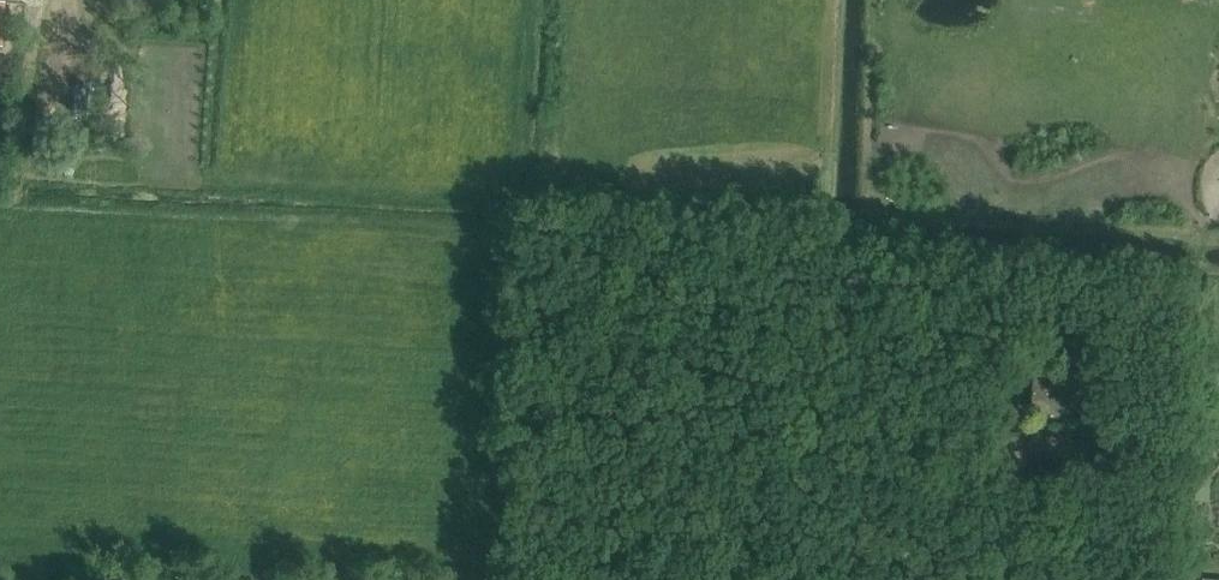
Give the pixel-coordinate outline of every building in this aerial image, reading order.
[(1081,414),(1082,385),(1035,382),(1034,411),(1081,414)] [(1001,433),(1000,447),(1010,448),(1010,433),(1001,433)]
